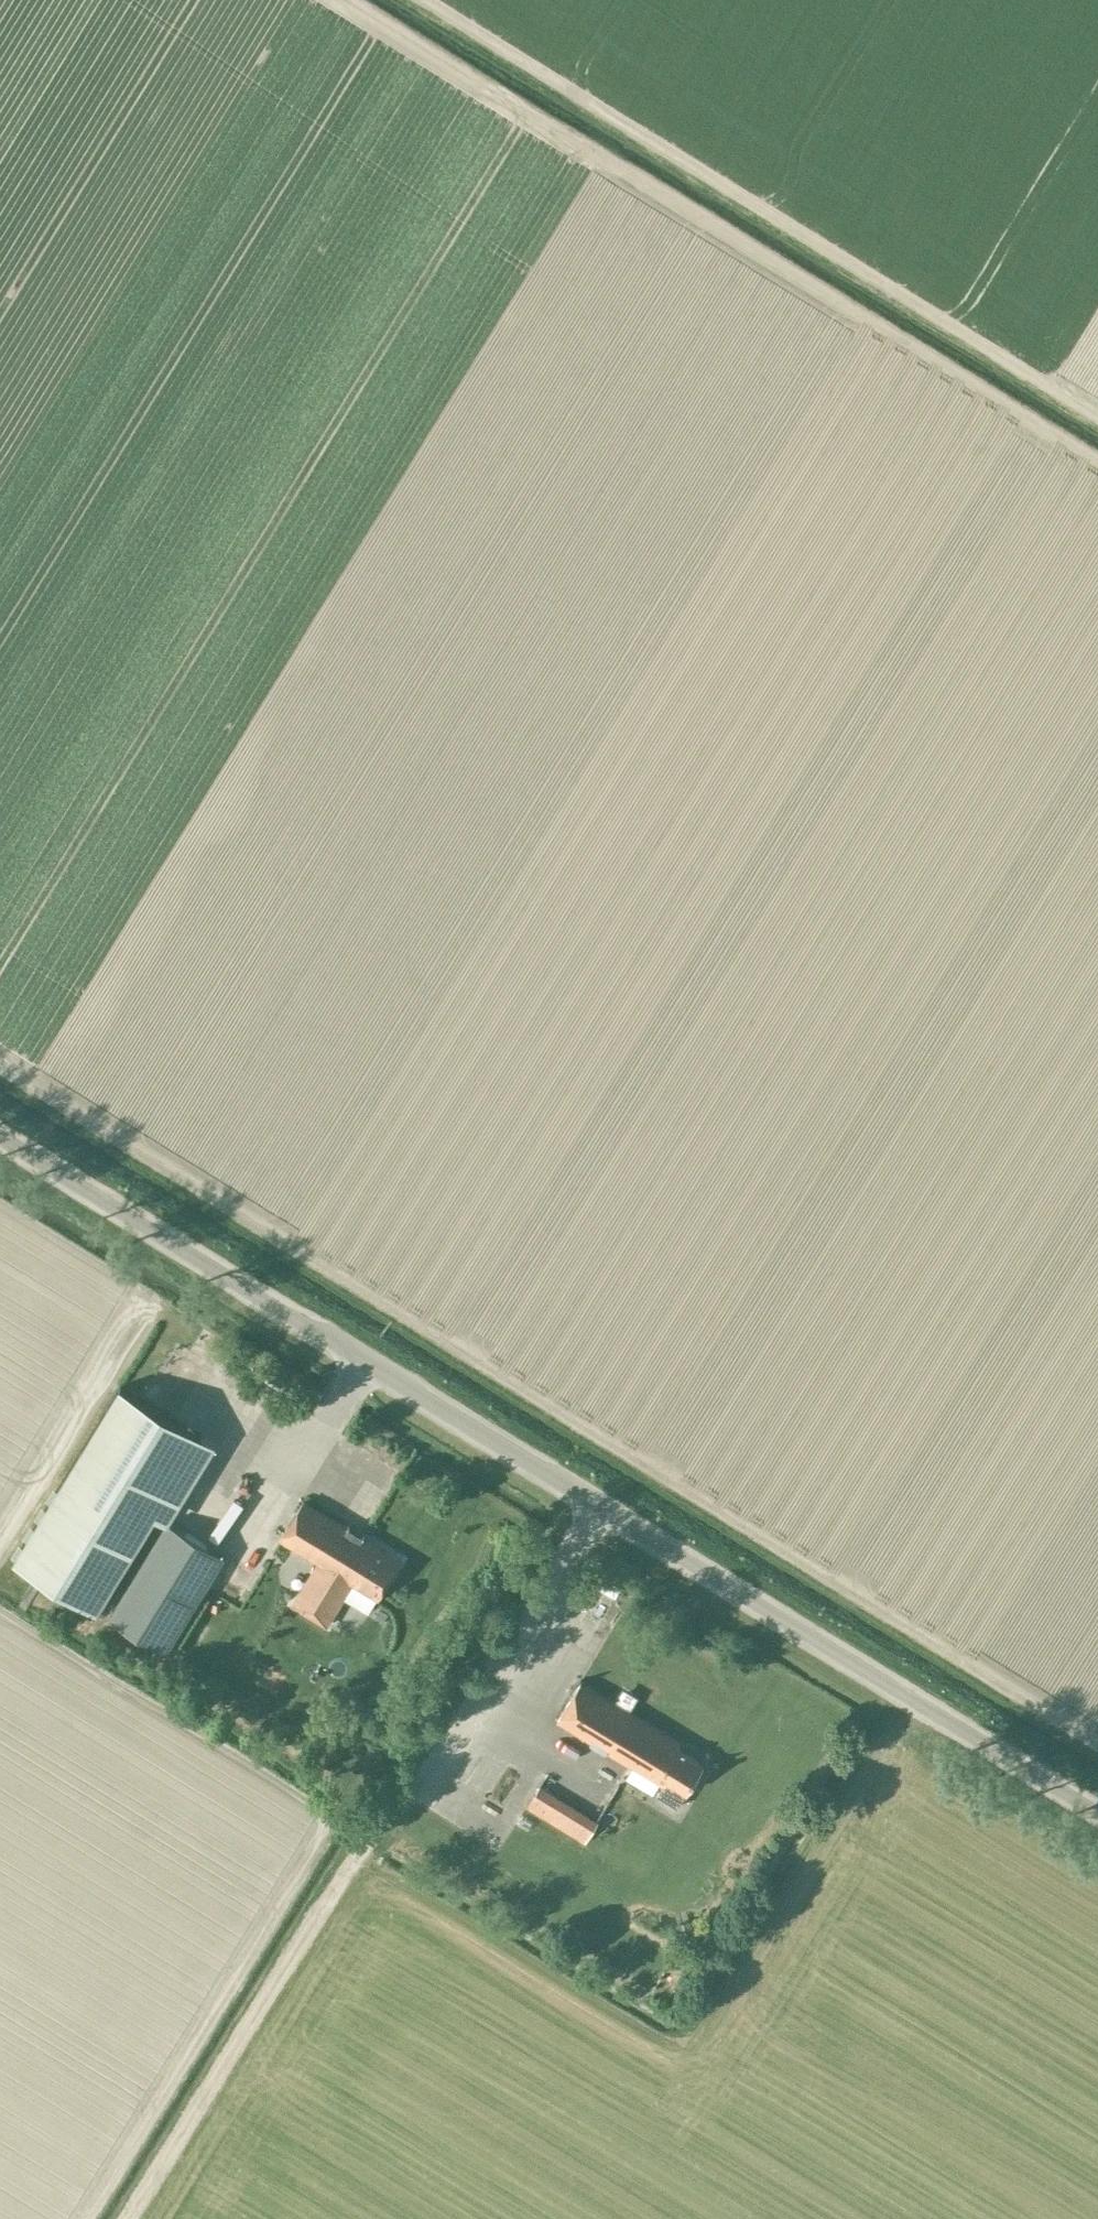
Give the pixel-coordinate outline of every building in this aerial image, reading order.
[(222,1552),(169,1518),(216,1443),(118,1384),(12,1558),(97,1609),(154,1515),(163,1521),(106,1611),(162,1647),(222,1552)] [(364,1481),(357,1493),(371,1500),(377,1488),(364,1481)] [(376,1596),(399,1558),(302,1498),(279,1535),(317,1559),(290,1602),(323,1623),(351,1580),(376,1596)] [(690,1780),(703,1759),(678,1744),(679,1742),(580,1680),(556,1718),(663,1784),(666,1779),(686,1791),(692,1781),(690,1780)] [(583,1842),(597,1821),(539,1784),(525,1806),(583,1842)]
